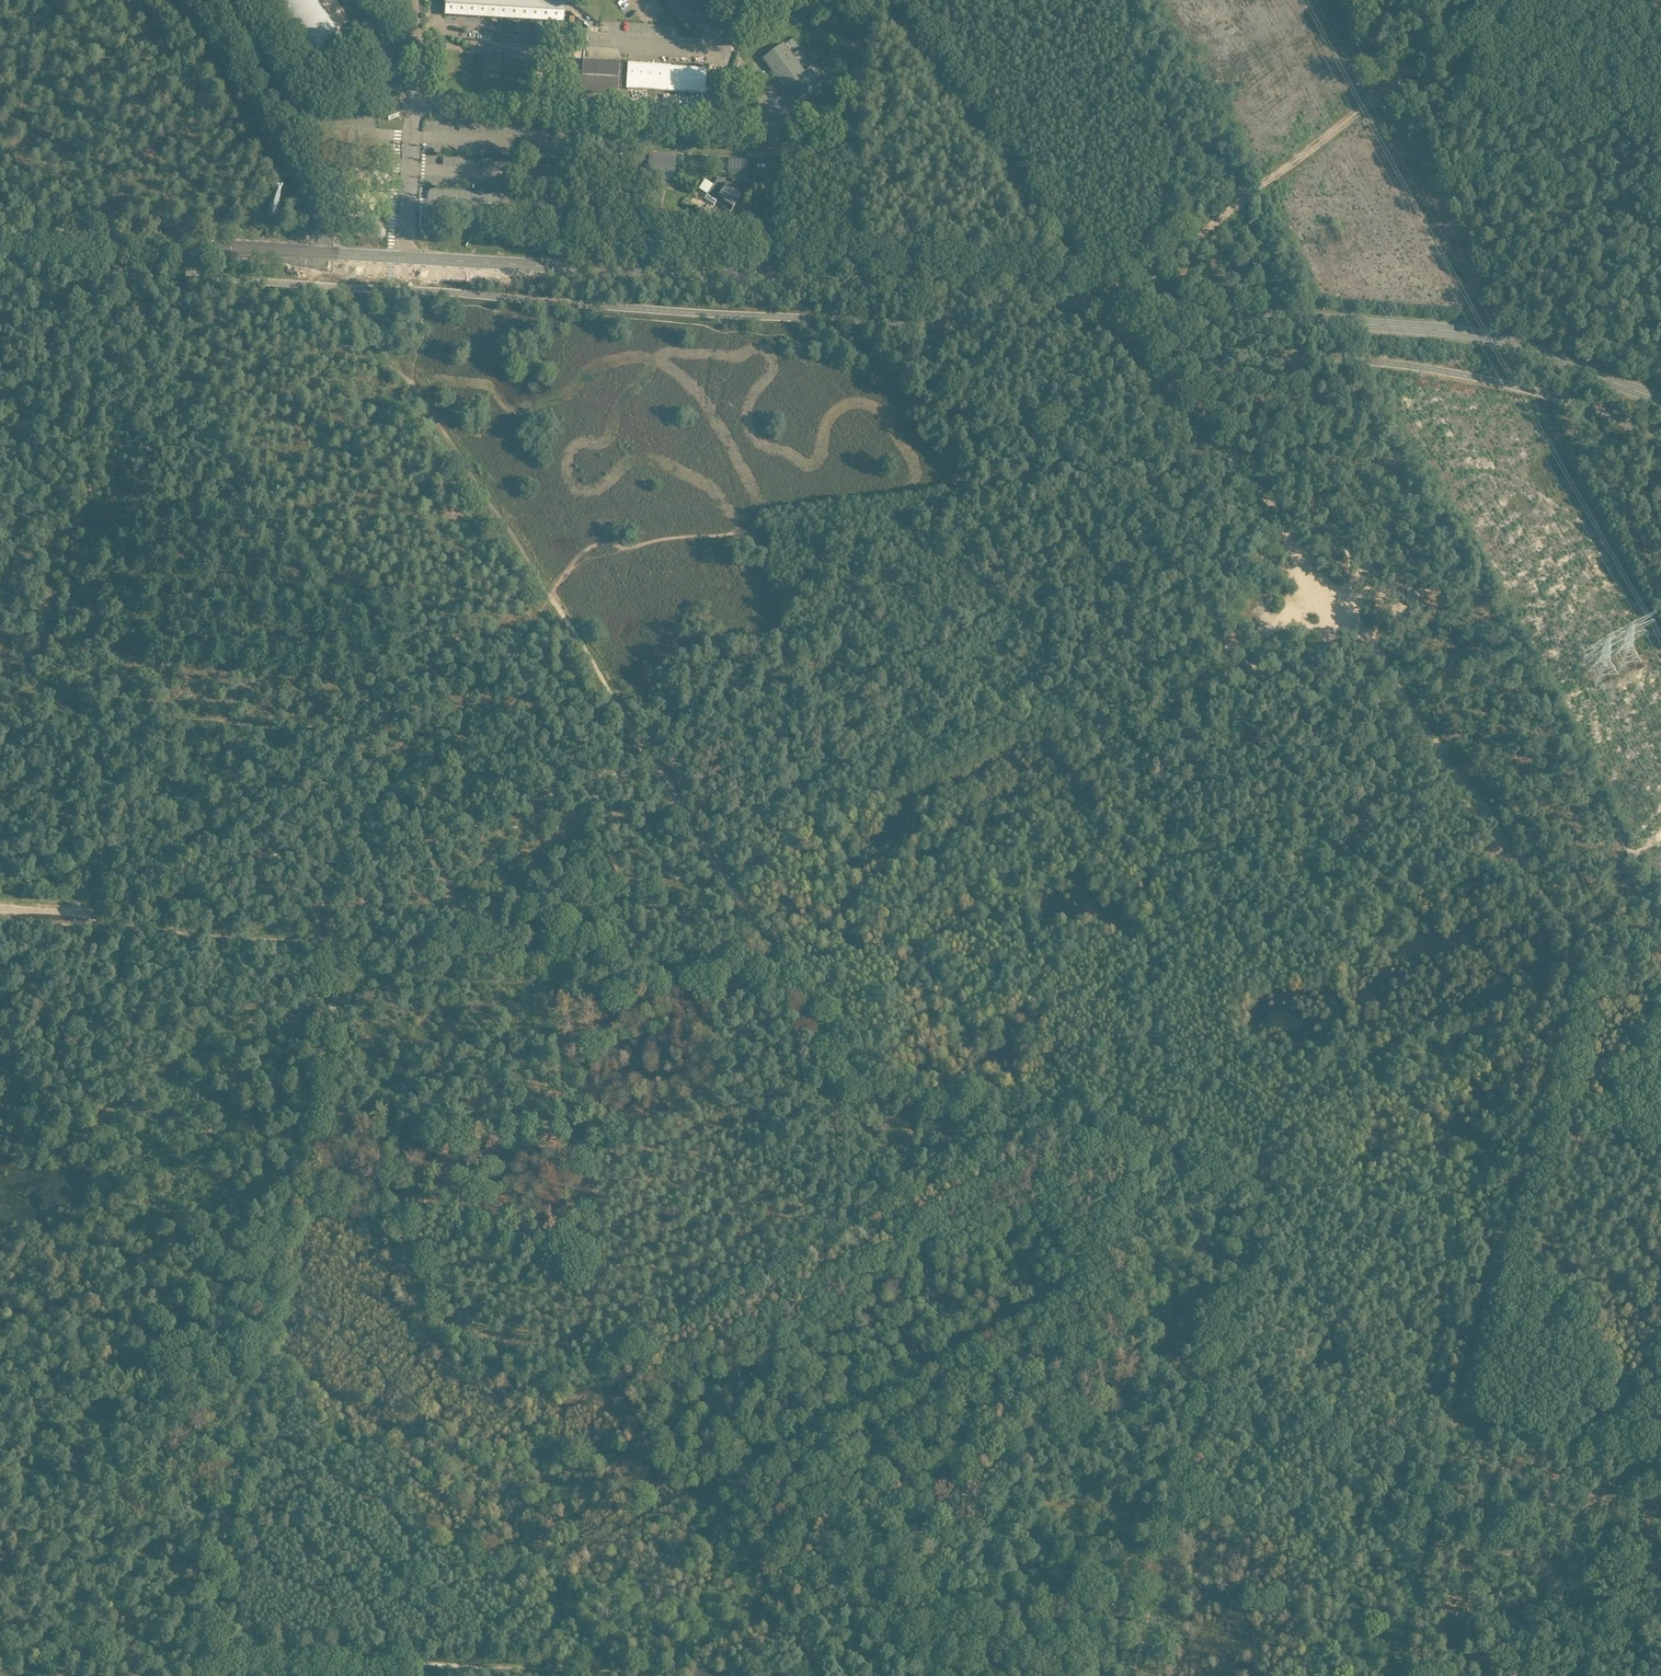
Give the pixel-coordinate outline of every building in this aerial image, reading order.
[(318,0),(275,0),(317,66),(348,47),(318,0)] [(565,12),(566,0),(446,0),(446,5),(565,12)] [(785,44),(764,60),(795,103),(816,87),(785,44)] [(618,99),(619,88),(706,93),(707,70),(584,62),(582,97),(618,99)] [(657,154),(650,153),(649,172),(656,172),(676,173),(677,155),(657,154)] [(729,174),(757,175),(757,159),(730,158),(729,174)] [(741,187),(738,190),(719,178),(705,199),(715,205),(717,202),(732,211),(737,203),(741,205),(749,193),(741,187)]
